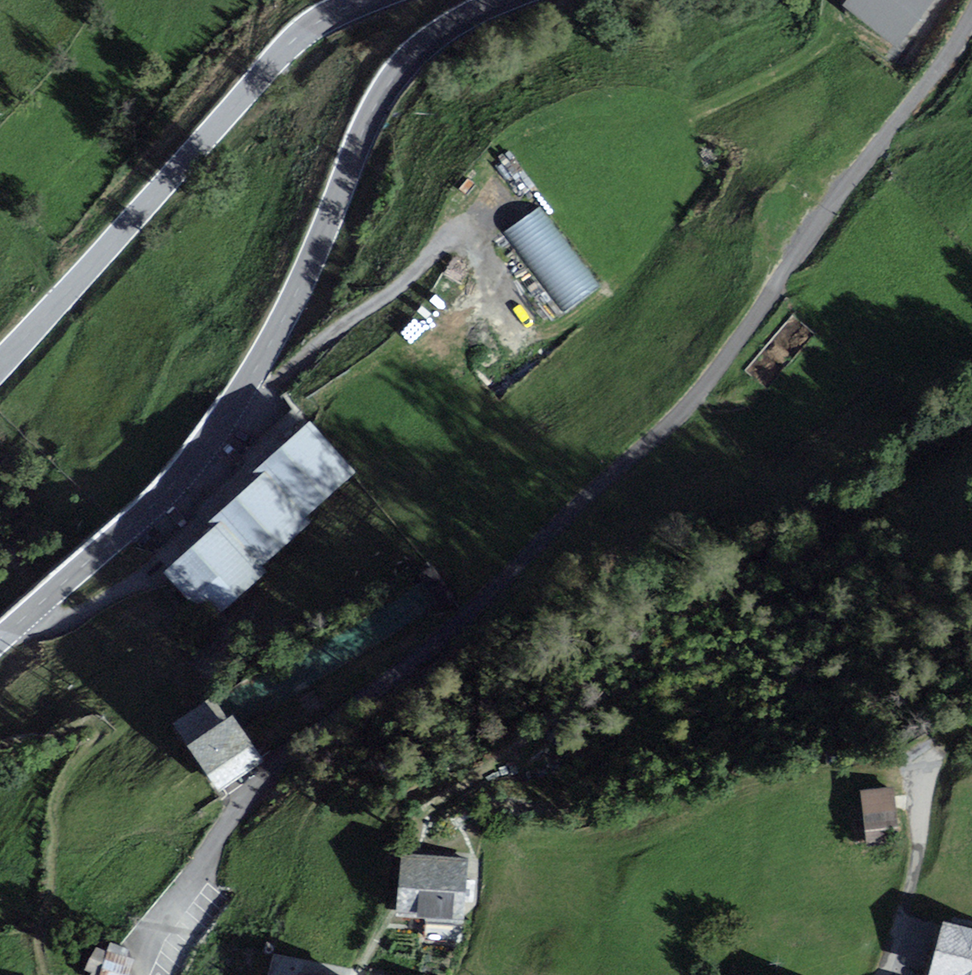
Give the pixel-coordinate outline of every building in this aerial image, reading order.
[(897,36),(927,2),(925,0),(856,0),(897,36)] [(504,222),(563,308),(600,283),(542,197),(504,222)] [(362,469),(307,416),(260,464),(266,470),(313,519),(362,469)] [(319,525),(313,519),(266,470),(218,518),(270,571),(319,525)] [(274,578),(270,571),(218,518),(170,565),(228,623),(274,578)] [(264,755),(211,685),(166,719),(219,789),(264,755)] [(890,788),(861,790),(863,842),(893,840),(890,788)] [(467,863),(396,858),(393,915),(463,920),(467,863)] [(941,925),(929,974),(971,974),(971,932),(941,925)] [(113,937),(101,974),(133,974),(142,946),(113,937)]
